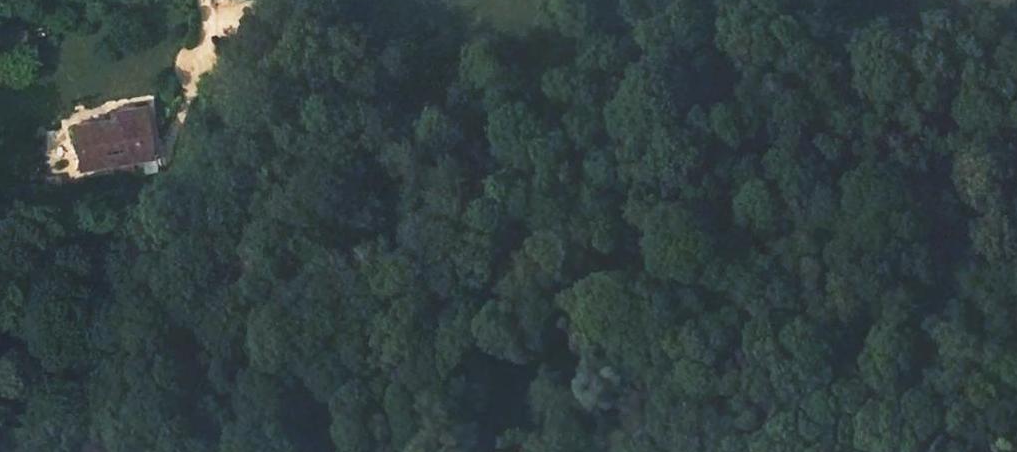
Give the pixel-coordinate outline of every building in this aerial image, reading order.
[(18,47),(30,46),(28,30),(15,31),(18,47)] [(18,47),(15,31),(0,33),(0,50),(18,47)] [(144,160),(153,158),(145,109),(111,114),(112,122),(76,128),(83,170),(114,165),(144,160)] [(112,122),(111,114),(75,120),(76,128),(112,122)] [(144,160),(114,165),(116,180),(147,175),(144,160)]
